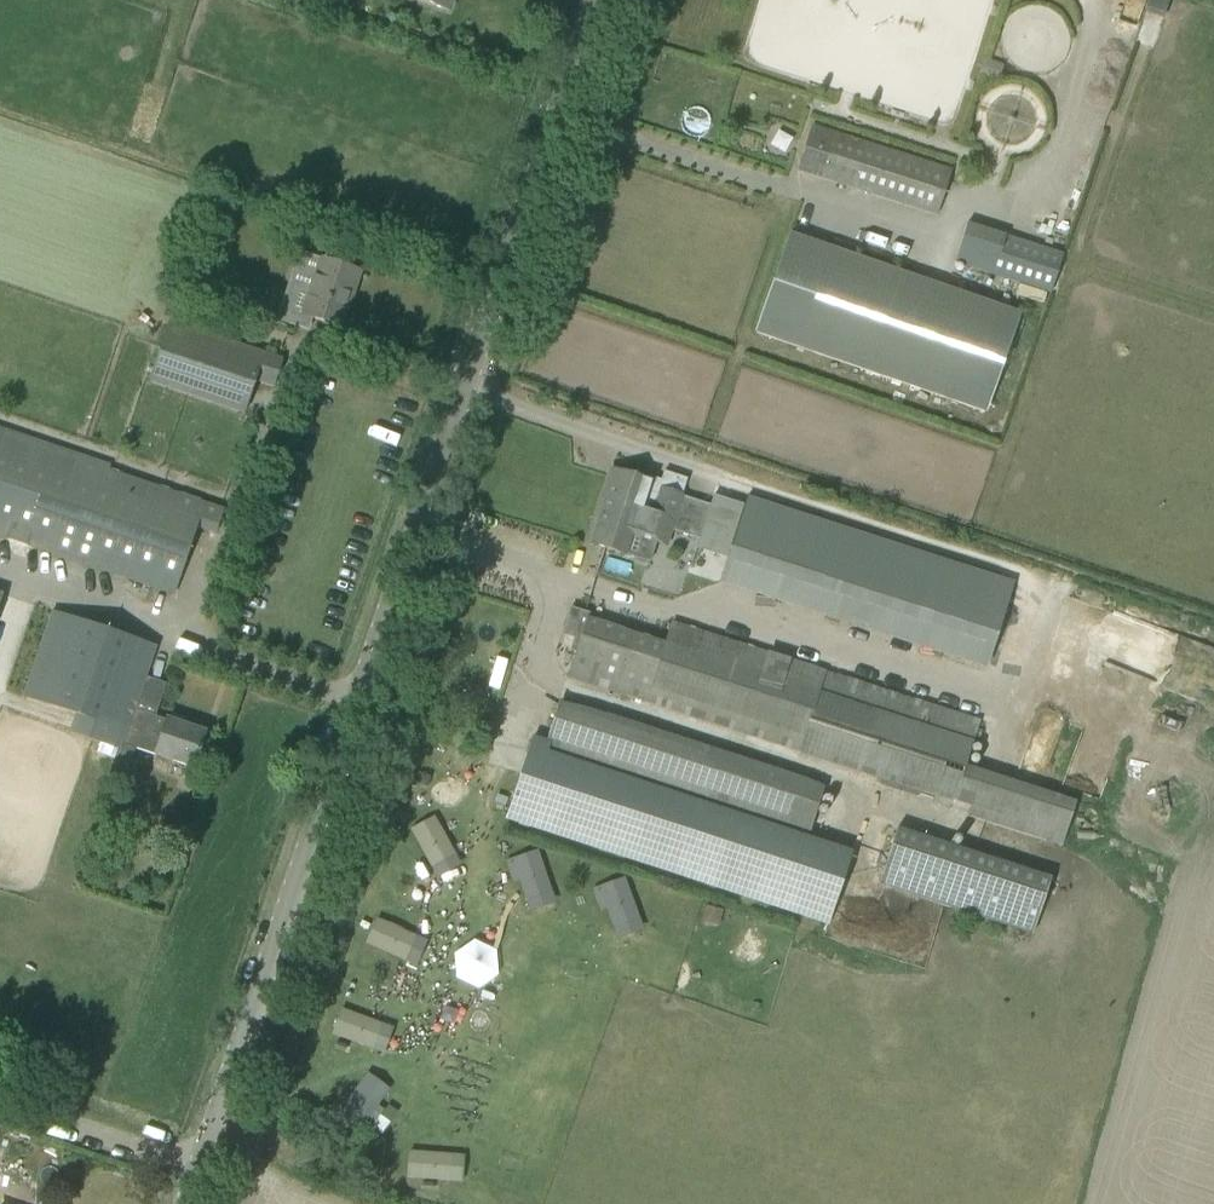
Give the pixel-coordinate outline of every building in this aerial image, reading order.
[(448,11),(452,0),(415,0),(448,11)] [(983,61),(979,75),(997,80),(1001,67),(983,61)] [(627,92),(615,96),(620,113),(632,109),(627,92)] [(950,172),(835,135),(812,127),(806,145),(829,152),(821,179),(936,216),(950,172)] [(995,275),(1050,293),(1063,256),(1007,238),(1007,236),(968,223),(955,264),(995,275)] [(984,412),(1018,314),(789,235),(756,333),(984,412)] [(340,328),(359,272),(320,259),(320,260),(305,255),(300,270),(299,271),(311,275),(298,314),(301,315),(317,320),(340,328)] [(272,387),(281,359),(242,346),(240,352),(167,328),(149,381),(243,413),(254,381),(272,387)] [(110,471),(0,434),(0,537),(150,587),(173,595),(198,520),(217,526),(223,509),(204,503),(110,471)] [(1021,596),(713,496),(710,506),(662,490),(663,487),(611,470),(602,498),(605,499),(591,544),(614,551),(626,555),(635,528),(668,538),(670,530),(699,539),(687,575),(697,578),(715,583),(995,674),(999,663),(1017,607),(1021,596)] [(446,585),(442,599),(457,603),(461,589),(446,585)] [(50,612),(22,697),(76,714),(69,733),(118,749),(108,778),(123,783),(135,748),(158,756),(169,760),(192,768),(204,732),(167,719),(166,720),(134,710),(155,647),(132,639),(50,612)] [(586,619),(567,677),(590,684),(952,800),(971,806),(967,818),(1060,848),(1075,802),(963,766),(977,720),(928,704),(927,706),(694,631),(671,624),(664,644),(586,619)] [(858,845),(535,733),(506,815),(830,928),(858,845)] [(420,774),(416,784),(424,787),(428,777),(420,774)] [(437,878),(462,864),(435,814),(410,827),(437,878)] [(897,829),(879,887),(1033,936),(1051,878),(897,829)] [(541,849),(511,856),(524,910),(554,903),(541,849)] [(615,938),(644,928),(625,875),(596,885),(615,938)] [(705,906),(701,921),(718,926),(722,911),(705,906)] [(416,966),(428,939),(377,915),(364,942),(416,966)] [(384,1053),(394,1026),(342,1005),(331,1033),(384,1053)] [(406,1178),(461,1180),(463,1151),(408,1149),(406,1178)] [(296,1166),(309,1170),(314,1157),(300,1153),(296,1166)]
